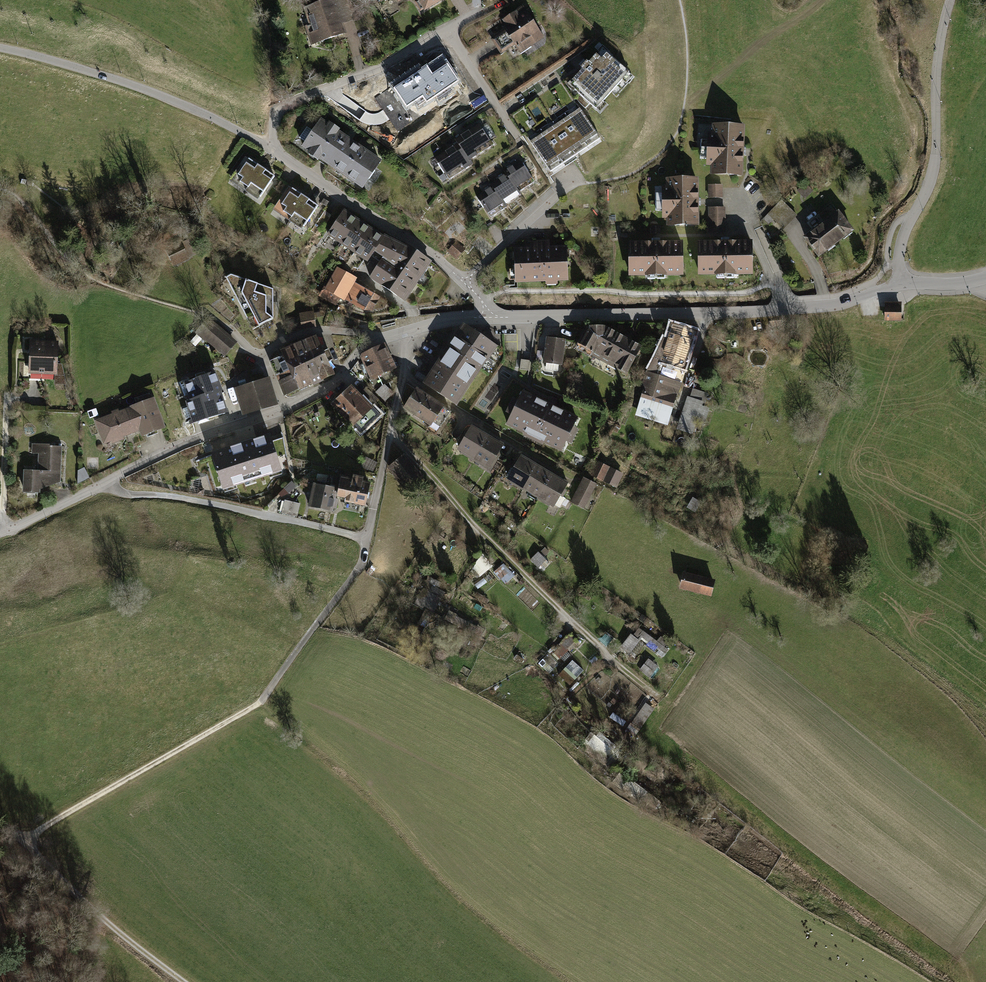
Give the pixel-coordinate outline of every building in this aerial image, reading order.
[(312,45),(346,34),(343,24),(356,19),(350,0),(331,0),(304,9),(309,26),(306,28),(312,45)] [(424,12),(444,0),(416,0),(424,12)] [(509,28),(494,38),(503,52),(517,44),(523,53),(546,38),(526,6),(504,20),(509,28)] [(634,75),(605,48),(569,83),(601,111),(634,75)] [(420,65),(391,84),(406,107),(423,96),(426,102),(459,80),(443,56),(422,69),(420,65)] [(579,107),(531,139),(550,167),(598,135),(579,107)] [(322,118),(301,149),(363,190),(384,159),(322,118)] [(491,146),(477,124),(453,139),(455,144),(433,158),(447,180),(471,164),(469,160),(491,146)] [(711,127),(710,174),(739,175),(740,127),(711,127)] [(233,179),(258,197),(272,177),(247,159),(233,179)] [(490,186),(474,196),(489,218),(505,208),(503,205),(519,195),(518,193),(534,183),(519,160),(503,171),(504,174),(489,183),(490,186)] [(668,179),(668,227),(699,227),(699,179),(668,179)] [(709,181),(709,199),(722,199),(722,181),(709,181)] [(290,188),(276,209),(302,226),(316,206),(290,188)] [(775,220),(784,229),(798,216),(783,201),(764,220),(769,225),(775,220)] [(827,225),(807,240),(823,260),(859,232),(836,202),(819,215),(827,225)] [(706,206),(707,233),(724,232),(724,206),(706,206)] [(342,210),(325,235),(365,261),(368,256),(381,236),(342,210)] [(377,263),(367,278),(401,300),(427,260),(403,244),(400,248),(381,236),(368,256),(377,263)] [(699,241),(699,274),(753,273),(752,240),(699,241)] [(464,250),(456,243),(448,252),(457,259),(464,250)] [(625,244),(626,276),(683,275),(683,243),(625,244)] [(513,246),(515,285),(568,283),(566,244),(513,246)] [(481,255),(471,247),(466,254),(476,261),(481,255)] [(324,287),(320,295),(336,304),(340,297),(365,310),(374,295),(354,283),(356,280),(339,271),(328,289),(324,287)] [(271,290),(236,278),(233,289),(249,316),(245,318),(251,330),(271,319),(271,290)] [(387,302),(374,295),(365,310),(371,308),(384,308),(387,302)] [(900,306),(884,306),(884,318),(900,318),(900,306)] [(313,312),(300,314),(302,328),(316,326),(313,312)] [(205,320),(193,334),(222,358),(234,343),(205,320)] [(671,322),(659,361),(684,368),(695,329),(671,322)] [(464,324),(423,384),(457,407),(498,347),(464,324)] [(586,325),(574,346),(627,375),(643,345),(605,325),(586,325)] [(283,358),(271,364),(284,394),(331,373),(327,362),(331,361),(324,344),(319,347),(314,336),(280,351),(283,358)] [(547,337),(544,364),(563,366),(566,340),(547,337)] [(29,341),(29,379),(59,379),(60,342),(29,341)] [(384,345),(361,356),(365,364),(360,366),(364,375),(369,372),(372,379),(370,380),(374,389),(392,380),(388,372),(395,369),(384,345)] [(215,369),(186,380),(194,401),(216,392),(223,390),(215,369)] [(644,370),(632,413),(668,423),(680,379),(644,370)] [(266,377),(233,387),(242,416),(275,406),(266,377)] [(393,393),(384,385),(377,393),(385,401),(393,393)] [(688,385),(675,429),(696,435),(708,391),(688,385)] [(351,388),(334,405),(361,434),(381,415),(372,405),(369,408),(351,388)] [(450,412),(417,390),(405,408),(431,425),(433,422),(440,427),(450,412)] [(190,402),(198,424),(225,414),(216,392),(194,401),(190,402)] [(530,393),(515,426),(579,456),(594,423),(530,393)] [(153,400),(96,421),(104,444),(141,430),(143,436),(163,428),(153,400)] [(474,430),(459,455),(491,475),(506,450),(474,430)] [(271,436),(211,455),(223,491),(282,472),(271,436)] [(24,471),(23,493),(41,494),(41,491),(60,483),(62,447),(51,447),(51,445),(32,444),(32,453),(40,453),(39,472),(24,471)] [(526,453),(509,484),(557,511),(575,480),(526,453)] [(592,479),(614,484),(618,470),(595,464),(592,479)] [(597,484),(583,477),(570,502),(584,509),(597,484)] [(341,478),(336,498),(346,500),(345,504),(365,508),(370,484),(341,478)] [(337,490),(314,485),(309,508),(333,513),(337,490)] [(299,516),(301,505),(286,502),(283,513),(299,516)] [(548,563),(540,554),(531,563),(539,571),(548,563)] [(515,577),(504,566),(494,575),(505,587),(515,577)] [(687,571),(682,590),(717,599),(722,580),(687,571)] [(578,648),(567,638),(553,654),(564,663),(578,648)] [(559,666),(549,657),(544,663),(553,672),(559,666)] [(591,665),(581,657),(574,665),(585,673),(591,665)] [(649,662),(644,669),(651,675),(657,668),(649,662)]
